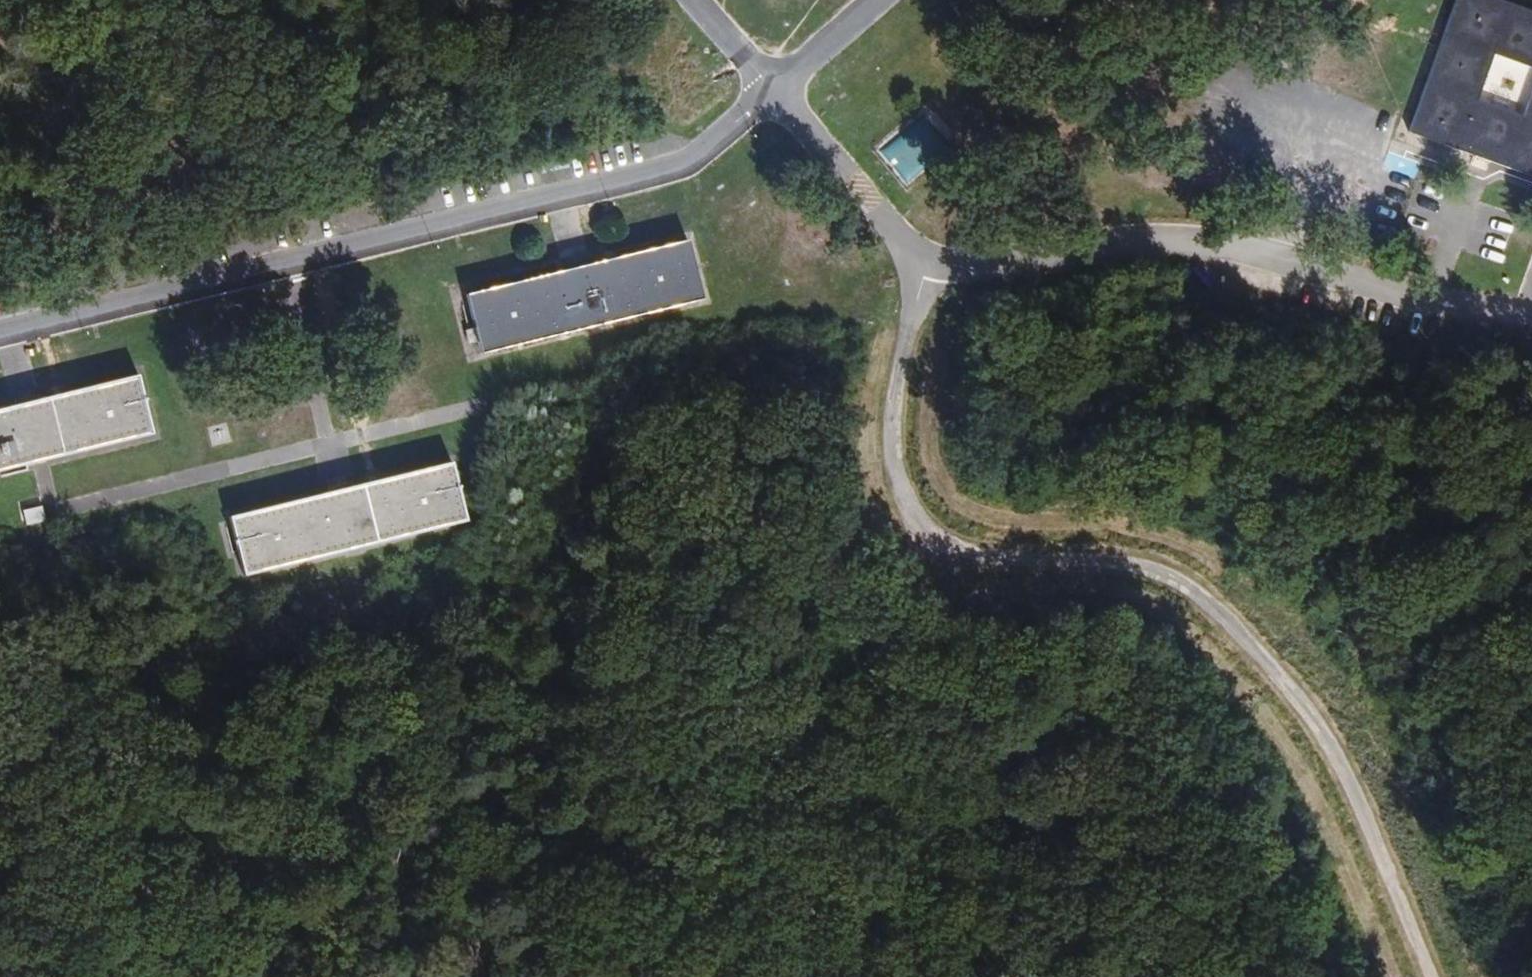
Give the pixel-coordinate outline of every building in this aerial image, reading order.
[(1520,0),(1450,0),(1403,129),(1531,175),(1531,4),(1520,0)] [(926,115),(881,149),(907,182),(951,147),(926,115)] [(688,225),(463,285),(481,353),(706,294),(688,225)] [(140,365),(0,400),(0,469),(156,430),(140,365)] [(456,459),(230,513),(244,572),(470,518),(456,459)]
